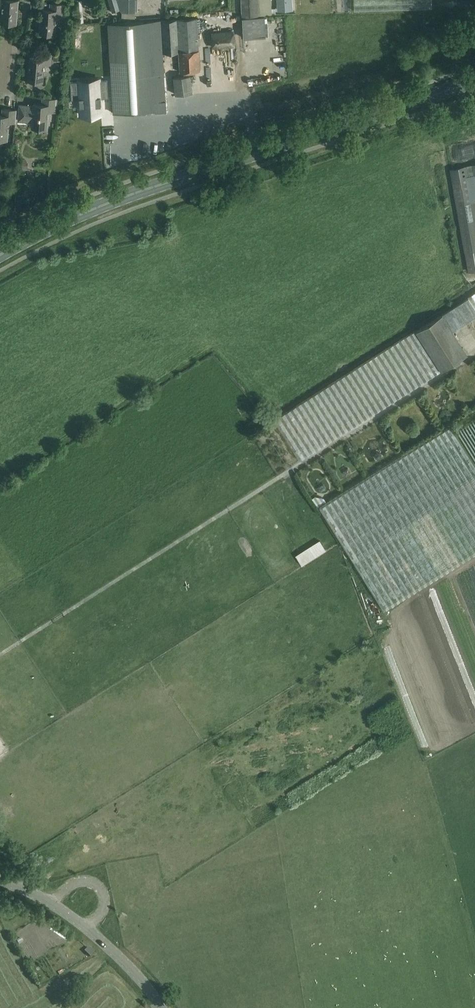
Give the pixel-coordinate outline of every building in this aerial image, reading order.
[(16,24),(18,0),(0,0),(0,5),(2,5),(1,22),(2,22),(2,20),(16,21),(15,24),(16,24)] [(109,2),(112,12),(120,10),(117,0),(116,0),(109,2)] [(121,20),(135,19),(135,0),(122,0),(121,20)] [(258,0),(242,0),(242,16),(258,15),(258,0)] [(277,5),(279,5),(279,10),(291,10),(291,4),(292,4),(292,0),(277,0),(277,5)] [(432,8),(432,0),(353,0),(354,10),(432,8)] [(50,9),(42,9),(40,33),(41,33),(41,30),(55,31),(55,34),(56,16),(63,17),(64,4),(51,3),(50,9)] [(265,37),(264,17),(242,18),(243,38),(265,37)] [(198,19),(161,21),(108,24),(113,113),(166,110),(163,53),(179,52),(180,72),(201,71),(198,19)] [(233,32),(218,33),(212,33),(213,47),(234,46),(233,32)] [(43,81),(44,64),(51,64),(52,51),(39,50),(38,57),(30,56),(28,80),(29,80),(29,77),(43,78),(43,81)] [(176,95),(193,93),(191,75),(174,78),(176,95)] [(81,82),(70,82),(71,100),(79,99),(80,115),(101,113),(100,98),(108,98),(107,80),(97,81),(98,88),(81,89),(81,82)] [(46,128),(47,128),(48,111),(55,112),(56,99),(43,98),(43,104),(34,103),(34,106),(20,105),(18,121),(32,122),(32,127),(33,127),(33,124),(47,126),(46,128)] [(7,139),(9,122),(15,122),(16,109),(3,108),(3,115),(0,115),(0,136),(7,136),(7,139)] [(24,159),(16,159),(16,168),(26,168),(26,162),(24,162),(24,159)] [(472,201),(469,185),(454,188),(457,204),(472,201)] [(449,310),(442,315),(452,332),(453,331),(460,327),(449,310)] [(442,315),(416,331),(441,371),(467,355),(442,315)] [(441,371),(416,331),(275,420),(300,460),(441,371)] [(384,610),(474,553),(474,465),(451,426),(320,507),(384,610)] [(349,466),(342,469),(346,476),(352,473),(349,466)] [(311,560),(304,549),(295,555),(302,565),(311,560)] [(88,948),(85,951),(90,956),(94,952),(88,948)]
